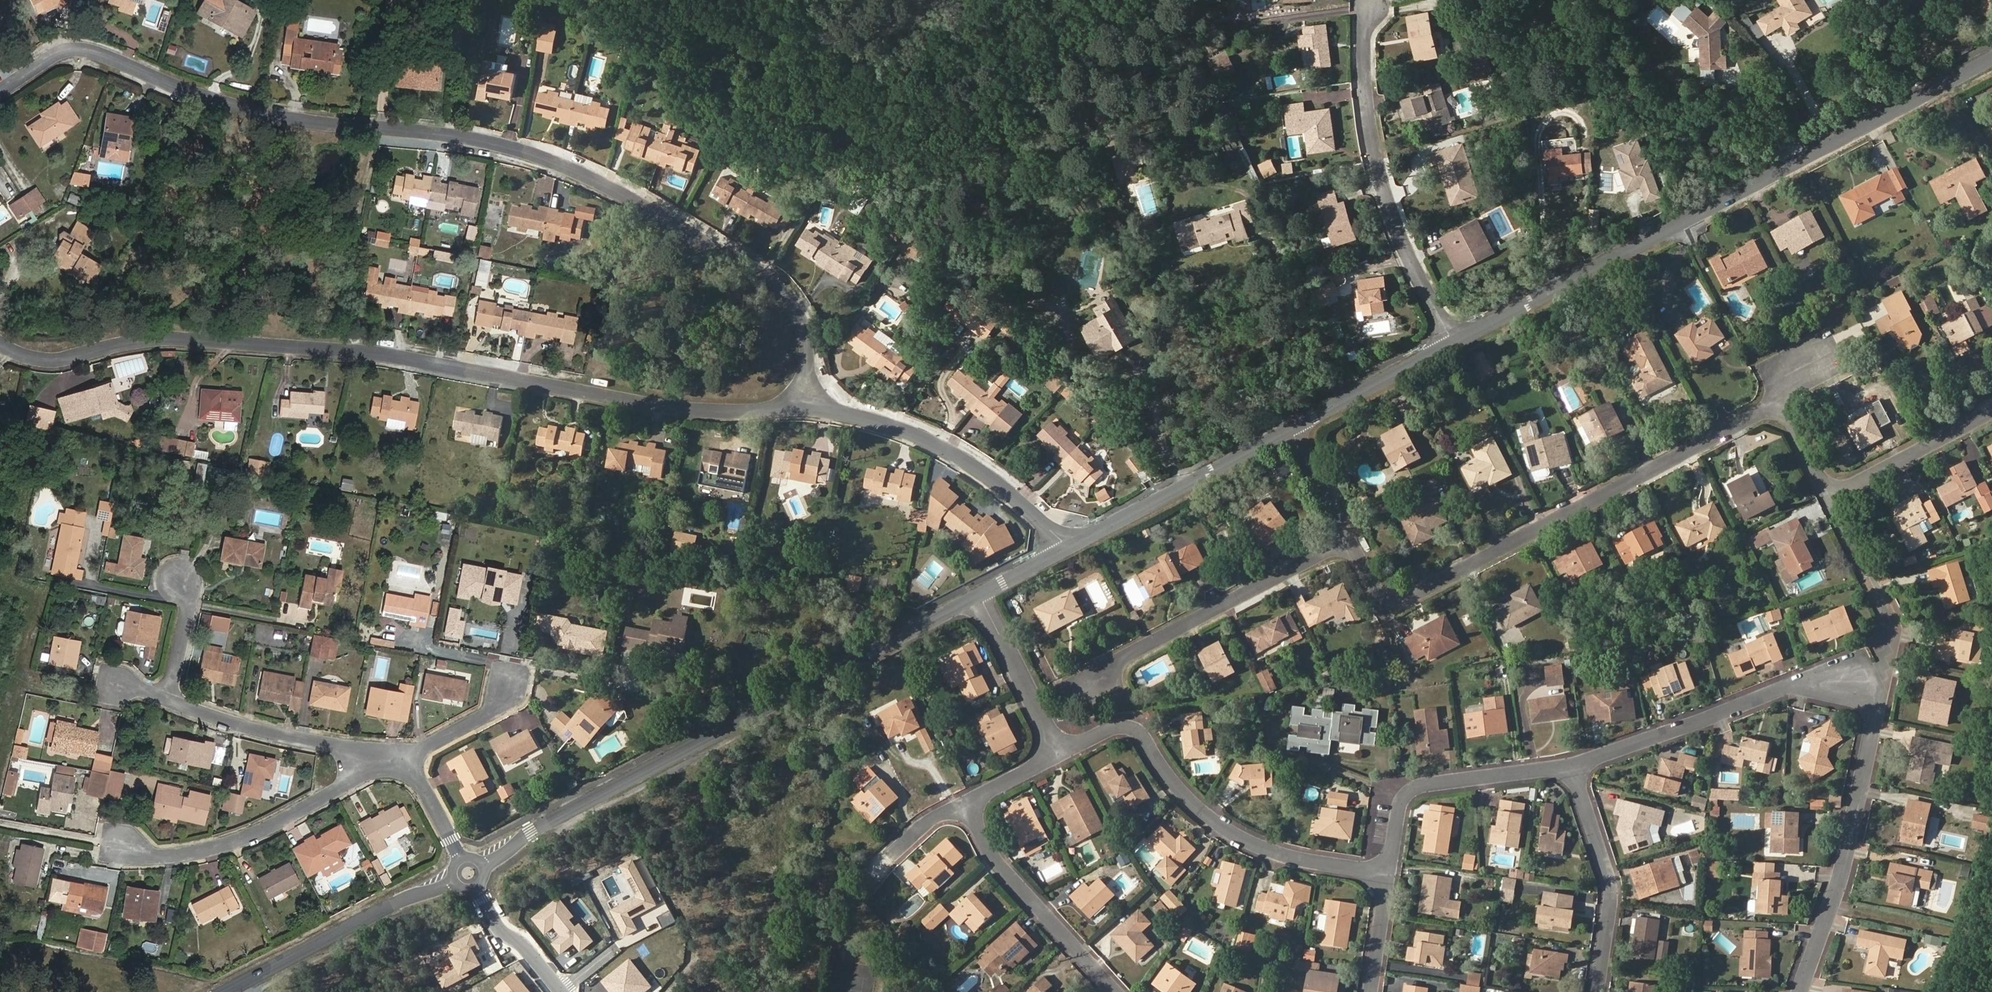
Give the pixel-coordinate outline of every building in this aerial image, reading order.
[(42,0),(33,0),(39,13),(47,9),(42,0)] [(47,9),(65,0),(42,0),(47,9)] [(209,18),(235,33),(249,8),(234,0),(205,0),(201,8),(211,13),(209,18)] [(1783,7),(1760,21),(1768,34),(1785,25),(1790,35),(1801,29),(1797,23),(1814,14),(1806,0),(1779,0),(1783,7)] [(118,8),(129,12),(131,8),(120,4),(118,8)] [(1681,6),(1675,14),(1686,24),(1693,17),(1681,6)] [(201,8),(198,12),(209,18),(211,13),(201,8)] [(235,33),(241,35),(254,11),(249,8),(235,33)] [(1700,9),(1693,17),(1686,24),(1701,38),(1702,68),(1727,68),(1727,55),(1722,55),(1721,30),(1727,24),(1716,12),(1711,17),(1700,9)] [(1436,51),(1429,13),(1408,17),(1412,37),(1417,36),(1420,54),(1436,51)] [(296,38),(299,21),(289,19),(286,44),(295,45),(292,64),(292,66),(301,67),(320,70),(340,73),(343,55),(335,54),(329,53),(330,43),(296,38)] [(1758,38),(1765,31),(1756,21),(1749,28),(1758,38)] [(1331,65),(1327,24),(1305,26),(1306,34),(1300,35),(1302,49),(1308,49),(1310,67),(1331,65)] [(540,48),(555,51),(559,31),(544,29),(540,48)] [(1417,61),(1438,56),(1436,51),(1420,54),(1417,36),(1412,37),(1417,61)] [(1700,41),(1691,40),(1691,64),(1700,64),(1700,41)] [(286,44),(283,63),(292,64),(295,45),(286,44)] [(1228,57),(1210,66),(1220,83),(1236,74),(1228,57)] [(441,64),(400,60),(398,85),(416,87),(416,84),(439,85),(441,64)] [(485,62),(478,99),(488,100),(489,96),(489,92),(504,95),(503,98),(513,99),(517,73),(507,72),(508,64),(494,62),(493,63),(485,62)] [(1493,77),(1492,70),(1469,75),(1471,82),(1493,77)] [(1445,122),(1440,107),(1445,105),(1439,84),(1425,89),(1427,95),(1424,95),(1428,108),(1429,112),(1424,114),(1428,128),(1445,122)] [(562,116),(561,121),(570,124),(576,100),(560,95),(560,93),(551,90),(550,93),(542,91),(537,110),(545,112),(544,115),(554,117),(555,114),(562,116)] [(593,101),(593,104),(576,100),(570,124),(579,126),(580,121),(588,123),(587,126),(597,128),(598,125),(605,127),(610,108),(603,106),(603,104),(593,101)] [(41,114),(44,117),(29,127),(41,144),(78,119),(66,102),(60,106),(58,103),(41,114)] [(1306,112),(1305,104),(1286,107),(1290,131),(1306,130),(1310,152),(1335,148),(1329,109),(1306,112)] [(1445,122),(1450,120),(1445,105),(1440,107),(1445,122)] [(131,119),(108,116),(103,147),(122,150),(125,133),(129,134),(131,119)] [(617,138),(628,142),(633,129),(620,125),(617,138)] [(650,161),(659,164),(667,141),(651,136),(652,132),(642,129),(641,132),(633,129),(628,142),(627,147),(635,150),(634,154),(642,157),(644,153),(652,156),(651,160),(650,161)] [(1638,139),(1613,147),(1628,191),(1641,188),(1646,203),(1662,198),(1649,161),(1647,162),(1638,139)] [(686,168),(694,170),(700,153),(692,150),(693,147),(685,144),(683,147),(667,141),(659,164),(667,167),(668,165),(669,161),(677,164),(676,168),(684,171),(686,168)] [(1479,197),(1463,144),(1437,152),(1440,163),(1445,162),(1452,183),(1447,185),(1452,204),(1479,197)] [(1558,176),(1584,173),(1581,153),(1563,155),(1562,148),(1544,151),(1545,162),(1547,162),(1550,183),(1558,182),(1558,176)] [(1593,171),(1590,152),(1581,153),(1584,173),(1593,171)] [(1266,176),(1279,169),(1272,156),(1259,163),(1266,176)] [(1987,179),(1976,159),(1931,182),(1941,203),(1957,195),(1969,219),(1986,211),(1973,186),(1987,179)] [(1440,163),(1447,185),(1452,183),(1445,162),(1440,163)] [(845,172),(839,168),(832,180),(838,184),(845,172)] [(1906,186),(1897,168),(1890,172),(1899,190),(1906,186)] [(73,170),(71,183),(89,185),(90,172),(73,170)] [(1904,199),(1899,190),(1890,172),(1842,197),(1856,225),(1875,215),(1871,206),(1892,195),(1896,203),(1904,199)] [(411,200),(410,204),(427,207),(433,176),(424,174),(423,180),(415,178),(415,175),(406,173),(405,176),(396,175),(393,193),(402,195),(401,199),(411,200)] [(735,210),(742,214),(754,193),(759,184),(753,181),(748,190),(739,185),(741,182),(733,177),(731,180),(723,175),(714,192),(722,197),(720,200),(728,204),(729,201),(738,206),(735,210)] [(445,207),(462,210),(466,188),(458,186),(458,183),(449,181),(449,184),(440,183),(441,178),(433,176),(427,207),(445,211),(445,207)] [(852,201),(864,209),(874,195),(862,186),(852,201)] [(45,203),(37,190),(32,193),(40,207),(45,203)] [(32,211),(40,207),(32,193),(24,198),(32,211)] [(787,225),(793,214),(778,206),(779,203),(771,199),(769,201),(754,193),(742,214),(750,219),(753,214),(759,218),(758,221),(766,225),(768,222),(776,227),(779,221),(787,225)] [(24,216),(32,211),(24,198),(16,203),(24,216)] [(1335,198),(1320,202),(1334,245),(1353,239),(1347,221),(1350,220),(1344,202),(1337,204),(1335,198)] [(1188,225),(1187,220),(1175,224),(1181,242),(1201,235),(1203,243),(1227,236),(1228,239),(1237,236),(1238,240),(1249,236),(1245,223),(1253,220),(1247,201),(1235,205),(1237,209),(1188,225)] [(18,220),(24,216),(16,203),(10,207),(18,220)] [(528,232),(528,229),(546,232),(551,208),(542,206),(541,211),(532,210),(533,207),(524,205),(523,208),(514,206),(511,226),(520,227),(519,230),(528,232)] [(572,238),(581,240),(585,221),(575,218),(576,216),(567,214),(566,216),(558,215),(559,210),(551,208),(546,232),(563,236),(562,239),(571,241),(572,238)] [(878,229),(885,234),(897,216),(890,209),(878,229)] [(1824,237),(1811,214),(1773,233),(1782,250),(1789,247),(1791,249),(1812,238),(1815,242),(1824,237)] [(1353,239),(1356,238),(1350,220),(1347,221),(1353,239)] [(1494,251),(1477,220),(1442,238),(1448,248),(1452,246),(1461,264),(1482,253),(1484,257),(1494,251)] [(75,238),(72,244),(63,239),(53,257),(74,269),(72,273),(91,283),(101,265),(80,253),(85,243),(87,244),(94,232),(76,222),(69,234),(75,238)] [(379,229),(375,243),(389,246),(392,232),(379,229)] [(825,268),(838,249),(824,239),(825,237),(818,231),(816,234),(809,229),(798,245),(806,250),(804,252),(811,257),(813,255),(820,260),(818,263),(825,268)] [(912,256),(922,240),(908,232),(900,244),(898,247),(912,256)] [(1184,250),(1203,243),(1201,235),(1181,242),(1184,250)] [(421,239),(411,238),(410,245),(419,247),(421,239)] [(1791,249),(1793,254),(1815,242),(1812,238),(1791,249)] [(1722,261),(1720,257),(1712,261),(1725,285),(1748,273),(1750,276),(1767,268),(1753,241),(1746,244),(1747,245),(1751,252),(1741,257),(1739,253),(1722,261)] [(1700,251),(1697,243),(1689,247),(1693,255),(1700,251)] [(410,245),(409,251),(418,253),(419,247),(410,245)] [(1747,245),(1737,250),(1739,253),(1741,257),(1751,252),(1747,245)] [(493,248),(481,246),(479,255),(491,258),(493,248)] [(1461,264),(1452,246),(1448,248),(1459,270),(1484,257),(1482,253),(1461,264)] [(418,253),(428,255),(429,249),(419,247),(418,253)] [(858,284),(868,268),(861,263),(862,260),(855,255),(853,258),(838,249),(825,268),(832,273),(835,269),(843,274),(841,276),(848,282),(851,279),(858,284)] [(436,257),(453,260),(454,253),(437,250),(436,257)] [(72,273),(74,269),(53,257),(51,261),(72,273)] [(484,292),(490,264),(480,263),(475,290),(484,292)] [(832,273),(840,278),(841,276),(843,274),(835,269),(832,273)] [(1387,289),(1385,278),(1361,281),(1362,291),(1363,299),(1360,299),(1358,299),(1359,311),(1365,310),(1366,314),(1385,312),(1383,299),(1382,289),(1387,289)] [(398,307),(398,312),(407,314),(411,289),(412,286),(386,281),(385,285),(375,283),(372,302),(382,304),(381,307),(390,309),(391,306),(398,307)] [(1340,295),(1333,282),(1318,289),(1326,305),(1328,303),(1327,301),(1340,295)] [(444,306),(455,307),(456,297),(438,294),(438,292),(429,290),(428,292),(411,289),(407,314),(416,315),(417,311),(425,312),(424,315),(433,317),(433,314),(443,315),(443,314),(444,306)] [(1901,293),(1884,302),(1891,314),(1893,317),(1897,315),(1892,306),(1905,299),(1901,293)] [(1930,294),(1923,298),(1925,302),(1931,313),(1932,316),(1940,312),(1930,294)] [(1102,317),(1085,327),(1095,345),(1112,336),(1119,347),(1136,337),(1114,298),(1098,307),(1102,317)] [(1918,337),(1922,335),(1909,311),(1911,310),(1905,299),(1892,306),(1897,315),(1893,317),(1891,314),(1876,322),(1884,336),(1889,333),(1893,331),(1898,340),(1901,346),(1907,344),(1910,345),(1917,341),(1918,337)] [(957,316),(970,325),(982,309),(969,300),(957,316)] [(1920,304),(1926,315),(1931,313),(1925,302),(1920,304)] [(519,329),(518,335),(527,336),(531,312),(513,309),(514,305),(505,304),(505,307),(483,303),(480,322),(501,326),(501,330),(509,331),(510,328),(519,329)] [(1990,303),(1980,308),(1989,327),(1991,325),(1991,306),(1990,303)] [(443,314),(453,316),(455,307),(444,306),(443,314)] [(1973,334),(1989,327),(1980,308),(1955,320),(1958,325),(1946,331),(1954,345),(1974,335),(1973,334)] [(970,325),(982,334),(994,318),(982,309),(970,325)] [(334,321),(344,323),(346,313),(335,311),(334,321)] [(568,342),(580,344),(584,318),(573,316),(572,320),(557,317),(558,313),(548,312),(548,315),(531,312),(527,336),(535,337),(536,333),(544,334),(544,338),(553,340),(554,336),(562,338),(563,335),(569,336),(568,342)] [(1955,320),(1944,326),(1946,331),(1958,325),(1955,320)] [(1698,332),(1693,325),(1678,335),(1697,365),(1713,354),(1708,347),(1723,337),(1712,322),(1698,332)] [(872,357),(869,361),(876,366),(890,346),(876,336),(878,334),(871,328),(869,331),(861,325),(850,341),(857,346),(855,349),(862,354),(864,352),(872,357)] [(1889,333),(1893,342),(1898,340),(1893,331),(1889,333)] [(1672,382),(1646,333),(1629,342),(1637,358),(1645,373),(1632,379),(1642,398),(1672,382)] [(1102,357),(1119,347),(1112,336),(1095,345),(1102,357)] [(1621,346),(1630,362),(1637,358),(1629,342),(1621,346)] [(907,383),(918,368),(911,363),(913,360),(906,354),(904,357),(890,346),(876,366),(883,371),(886,367),(893,373),(891,375),(898,381),(900,378),(907,383)] [(113,365),(116,375),(147,367),(144,357),(113,365)] [(966,404),(973,410),(988,392),(974,380),(976,378),(970,373),(967,375),(961,369),(948,384),(955,390),(954,392),(960,398),(962,395),(969,401),(966,404)] [(119,413),(110,383),(70,395),(77,418),(101,410),(103,418),(119,413)] [(1071,400),(1077,394),(1069,385),(1063,391),(1071,400)] [(221,391),(202,389),(199,419),(239,422),(240,402),(220,400),(221,391)] [(312,390),(312,393),(289,392),(289,399),(280,399),(279,416),(289,417),(289,412),(323,414),(325,391),(312,390)] [(1003,429),(1015,414),(1009,409),(1010,407),(1004,401),(1001,403),(988,392),(973,410),(979,416),(982,412),(989,418),(987,420),(994,426),(996,424),(1003,429)] [(370,415),(379,416),(378,420),(387,422),(387,418),(396,419),(404,421),(404,424),(414,426),(419,402),(409,400),(409,397),(401,396),(400,401),(391,399),(392,396),(383,394),(382,397),(373,396),(370,415)] [(67,420),(77,418),(70,395),(61,398),(67,420)] [(1621,425),(1610,404),(1581,419),(1593,443),(1601,438),(1600,436),(1621,425)] [(467,413),(458,411),(454,431),(463,432),(462,435),(471,437),(472,433),(489,437),(488,440),(499,442),(503,416),(493,414),(493,412),(485,411),(484,416),(476,415),(477,411),(467,410),(467,413)] [(49,416),(29,412),(26,425),(43,429),(47,430),(49,416)] [(1870,417),(1850,427),(1861,448),(1880,437),(1870,417)] [(386,426),(395,427),(396,419),(387,418),(387,422),(386,426)] [(1056,458),(1061,464),(1078,446),(1066,434),(1068,432),(1061,425),(1059,428),(1053,422),(1040,435),(1046,442),(1044,444),(1050,450),(1053,448),(1059,454),(1056,458)] [(1552,467),(1571,463),(1564,436),(1540,441),(1538,435),(1539,434),(1538,426),(1532,423),(1529,428),(1525,436),(1533,471),(1552,466),(1552,467)] [(551,425),(550,428),(541,427),(537,446),(546,447),(546,451),(554,452),(555,449),(572,452),(571,456),(583,458),(587,433),(577,431),(577,428),(568,427),(568,431),(559,430),(559,427),(551,425)] [(1593,443),(1594,445),(1624,430),(1621,425),(1600,436),(1601,438),(1593,443)] [(1389,447),(1385,449),(1398,471),(1420,459),(1403,427),(1384,436),(1389,447)] [(189,441),(174,438),(172,452),(186,455),(189,441)] [(1474,449),(1480,461),(1464,469),(1474,489),(1490,481),(1492,484),(1511,474),(1493,439),(1474,449)] [(620,452),(611,450),(608,467),(625,471),(626,466),(635,468),(635,464),(640,465),(654,468),(652,477),(663,479),(668,451),(657,449),(658,444),(649,442),(648,447),(639,446),(640,442),(631,440),(631,444),(621,442),(620,452)] [(1098,465),(1100,463),(1093,456),(1091,459),(1078,446),(1061,464),(1067,470),(1071,466),(1077,472),(1075,474),(1081,481),(1084,478),(1091,485),(1104,471),(1098,465)] [(796,450),(795,452),(787,451),(783,471),(791,473),(791,476),(800,478),(800,475),(818,478),(822,453),(814,451),(813,456),(805,454),(805,451),(796,450)] [(715,451),(715,454),(705,453),(702,471),(711,473),(710,477),(718,479),(718,482),(735,486),(737,478),(748,481),(752,457),(733,453),(732,458),(723,456),(724,453),(715,451)] [(190,467),(190,460),(179,458),(178,466),(190,467)] [(266,475),(269,463),(253,460),(251,472),(266,475)] [(1938,490),(1947,507),(1966,497),(1964,493),(1977,486),(1965,463),(1952,469),(1957,480),(1938,490)] [(648,471),(647,476),(652,477),(654,468),(640,465),(639,470),(648,471)] [(879,468),(878,471),(869,469),(866,488),(874,489),(874,493),(882,495),(883,491),(900,494),(900,500),(910,502),(915,475),(905,474),(905,471),(897,470),(896,474),(887,473),(887,469),(879,468)] [(266,475),(251,472),(247,471),(246,476),(265,480),(266,475)] [(1760,496),(1749,475),(1729,484),(1746,519),(1775,505),(1769,492),(1760,496)] [(950,486),(938,476),(931,514),(943,516),(950,522),(948,524),(956,531),(958,528),(971,539),(968,541),(977,549),(999,525),(990,517),(986,520),(979,515),(976,519),(970,514),(971,511),(964,505),(962,507),(955,502),(959,497),(948,488),(950,486)] [(1978,499),(1983,497),(1977,486),(1964,493),(1966,497),(1975,493),(1978,499)] [(1101,501),(1111,496),(1107,487),(1097,491),(1101,501)] [(1991,510),(1991,497),(1990,493),(1983,497),(1978,499),(1986,513),(1991,510)] [(1918,523),(1928,518),(1921,504),(1923,504),(1918,494),(1893,507),(1898,517),(1907,533),(1902,536),(1910,551),(1928,542),(1918,523)] [(1928,518),(1939,512),(1932,499),(1923,504),(1921,504),(1928,518)] [(1268,509),(1263,502),(1250,512),(1255,519),(1258,516),(1264,523),(1261,526),(1252,532),(1265,549),(1291,529),(1279,515),(1281,513),(1274,504),(1268,509)] [(1430,529),(1447,522),(1439,502),(1407,517),(1412,527),(1407,529),(1415,545),(1429,539),(1425,531),(1430,529)] [(1696,512),(1697,515),(1678,526),(1688,546),(1708,535),(1710,539),(1727,530),(1713,503),(1696,512)] [(87,516),(66,511),(55,561),(81,566),(83,557),(79,556),(87,516)] [(913,511),(911,522),(919,524),(921,512),(913,511)] [(919,524),(927,525),(929,514),(921,512),(919,524)] [(1255,519),(1261,526),(1264,523),(1258,516),(1255,519)] [(1407,529),(1412,527),(1407,517),(1402,519),(1407,529)] [(1898,517),(1894,519),(1902,536),(1907,533),(1898,517)] [(1661,537),(1654,523),(1616,543),(1627,562),(1662,544),(1659,538),(1661,537)] [(1791,531),(1787,523),(1754,541),(1757,547),(1773,539),(1791,573),(1813,561),(1802,541),(1805,539),(1799,527),(1791,531)] [(1429,539),(1433,537),(1430,529),(1425,531),(1429,539)] [(674,531),(673,548),(696,550),(698,533),(674,531)] [(139,557),(143,537),(124,534),(118,563),(116,563),(114,572),(140,577),(144,558),(139,557)] [(264,544),(225,537),(221,559),(260,566),(264,544)] [(974,553),(977,549),(968,541),(965,546),(974,553)] [(1198,566),(1205,563),(1195,545),(1188,548),(1198,566)] [(1601,564),(1591,545),(1562,560),(1568,571),(1572,579),(1601,564)] [(1160,559),(1163,564),(1141,574),(1146,583),(1152,580),(1155,588),(1163,584),(1164,586),(1172,582),(1174,585),(1184,580),(1181,575),(1198,566),(1188,548),(1172,557),(1170,554),(1160,559)] [(709,554),(702,552),(700,559),(708,560),(709,554)] [(1562,573),(1568,571),(1562,560),(1557,563),(1562,573)] [(486,567),(462,562),(458,584),(482,589),(481,593),(497,596),(498,592),(515,595),(519,573),(502,570),(502,568),(487,565),(486,567)] [(1957,563),(1929,571),(1933,587),(1942,584),(1945,584),(1946,590),(1944,590),(1949,607),(1968,601),(1957,563)] [(341,572),(330,569),(328,579),(336,581),(340,581),(341,572)] [(328,579),(304,574),(299,602),(310,605),(311,600),(311,597),(332,600),(334,590),(336,581),(328,579)] [(849,574),(848,589),(862,590),(863,575),(849,574)] [(1153,596),(1166,590),(1164,586),(1163,584),(1155,588),(1152,580),(1146,583),(1153,596)] [(467,594),(467,591),(481,593),(482,589),(458,584),(457,592),(467,594)] [(1310,603),(1311,604),(1307,606),(1300,610),(1309,628),(1335,613),(1344,608),(1348,616),(1351,621),(1360,617),(1343,586),(1330,593),(1323,597),(1310,603)] [(1513,595),(1516,601),(1499,610),(1508,628),(1542,610),(1530,587),(1513,595)] [(414,598),(386,592),(382,610),(393,613),(393,615),(409,618),(409,622),(423,625),(428,598),(415,595),(414,598)] [(1080,611),(1072,593),(1038,610),(1049,632),(1067,624),(1065,619),(1080,611)] [(1300,610),(1307,606),(1302,597),(1295,601),(1300,610)] [(1816,621),(1815,619),(1808,622),(1815,640),(1823,637),(1824,639),(1836,634),(1843,631),(1844,634),(1859,628),(1849,605),(1835,611),(1836,613),(1816,621)] [(463,609),(454,607),(451,623),(456,624),(458,617),(461,618),(463,609)] [(1335,613),(1339,621),(1348,616),(1344,608),(1335,613)] [(1783,608),(1767,611),(1769,620),(1784,618),(1783,608)] [(118,634),(123,635),(122,639),(133,640),(134,638),(148,641),(148,639),(156,641),(161,618),(128,611),(126,622),(121,621),(119,622),(117,632),(118,634)] [(1067,624),(1083,615),(1080,611),(1065,619),(1067,624)] [(201,628),(229,630),(230,615),(202,613),(201,628)] [(541,614),(538,629),(546,630),(548,616),(541,614)] [(1302,637),(1290,614),(1250,635),(1258,652),(1290,636),(1293,641),(1302,637)] [(568,620),(548,616),(546,630),(552,631),(560,644),(565,645),(569,643),(574,644),(574,647),(578,647),(577,651),(603,656),(607,632),(572,625),(568,620)] [(1447,621),(1445,616),(1430,624),(1433,629),(1447,621)] [(451,633),(464,636),(466,620),(461,619),(461,618),(458,617),(456,624),(451,623),(450,626),(452,627),(451,633)] [(663,621),(655,619),(654,626),(662,627),(663,621)] [(653,632),(635,629),(632,645),(659,650),(660,646),(661,639),(666,639),(665,647),(683,650),(684,642),(685,642),(686,638),(685,638),(687,625),(663,621),(662,627),(654,626),(653,632)] [(1415,631),(1418,636),(1407,641),(1416,658),(1426,653),(1441,646),(1444,651),(1459,644),(1447,621),(1433,629),(1430,624),(1415,631)] [(1952,644),(1940,641),(1938,650),(1950,653),(1959,654),(1958,657),(1968,659),(1969,653),(1979,655),(1983,638),(1979,632),(1980,628),(1966,625),(1964,631),(1964,634),(1955,633),(1952,644)] [(628,627),(625,643),(632,645),(635,629),(628,627)] [(327,657),(331,637),(313,634),(310,654),(327,657)] [(1745,646),(1746,650),(1729,657),(1737,677),(1755,670),(1754,666),(1771,659),(1772,662),(1783,658),(1773,635),(1745,646)] [(80,641),(56,636),(51,662),(69,666),(70,656),(77,658),(80,641)] [(122,641),(155,647),(156,641),(148,639),(148,641),(134,638),(133,640),(122,639),(122,641)] [(951,657),(953,661),(943,666),(949,677),(956,673),(961,682),(969,698),(989,688),(978,674),(977,671),(973,673),(969,665),(973,663),(981,659),(972,640),(955,648),(958,654),(951,657)] [(1234,671),(1220,645),(1202,654),(1208,667),(1213,665),(1219,678),(1234,671)] [(1426,653),(1429,659),(1444,651),(1441,646),(1426,653)] [(686,656),(685,653),(685,652),(683,650),(665,647),(663,654),(675,655),(674,658),(680,659),(683,658),(684,658),(686,656)] [(1936,658),(1949,661),(1950,653),(1938,650),(1936,658)] [(220,654),(204,651),(202,658),(219,662),(220,654)] [(1968,660),(1978,662),(1979,655),(1969,653),(1968,659),(1958,657),(1958,660),(1968,662),(1968,660)] [(69,666),(76,667),(77,658),(70,656),(69,666)] [(951,657),(941,662),(943,666),(953,661),(951,657)] [(236,665),(219,662),(202,658),(199,677),(233,684),(236,665)] [(1663,672),(1662,669),(1648,674),(1656,698),(1679,690),(1688,687),(1690,690),(1702,686),(1694,665),(1688,667),(1686,661),(1671,666),(1672,670),(1663,672)] [(1208,667),(1215,680),(1219,678),(1213,665),(1208,667)] [(1565,672),(1550,674),(1551,685),(1566,683),(1565,672)] [(949,677),(953,686),(961,682),(956,673),(949,677)] [(466,681),(426,674),(422,698),(441,701),(442,697),(462,700),(466,681)] [(1926,706),(1923,705),(1920,719),(1947,724),(1952,700),(1947,699),(1950,681),(1928,677),(1925,695),(1928,695),(1926,706)] [(289,708),(299,710),(304,683),(293,681),(293,685),(261,679),(258,697),(290,703),(289,708)] [(349,688),(314,681),(311,704),(328,707),(329,704),(345,707),(349,688)] [(1952,700),(1955,683),(1950,681),(1947,699),(1952,700)] [(402,694),(371,688),(366,713),(378,715),(379,712),(389,714),(389,717),(398,719),(402,694)] [(1617,692),(1618,699),(1610,700),(1603,700),(1602,694),(1590,695),(1592,714),(1611,713),(1611,720),(1620,720),(1622,717),(1625,717),(1639,716),(1636,699),(1631,699),(1630,691),(1617,692)] [(398,719),(407,720),(411,696),(402,694),(398,719)] [(1533,699),(1535,721),(1554,719),(1554,716),(1570,714),(1568,695),(1533,699)] [(1496,710),(1489,711),(1468,714),(1470,733),(1491,730),(1491,733),(1510,731),(1505,696),(1494,697),(1496,710)] [(573,724),(563,716),(554,727),(571,741),(574,738),(579,732),(591,742),(598,734),(595,732),(604,722),(606,724),(611,728),(613,728),(618,721),(625,721),(627,718),(625,711),(620,707),(619,708),(605,697),(601,702),(595,697),(573,724)] [(880,711),(885,721),(882,722),(889,736),(902,730),(903,734),(915,729),(925,750),(933,745),(918,715),(915,717),(910,708),(913,706),(909,697),(880,711)] [(1494,697),(1487,698),(1489,711),(1496,710),(1494,697)] [(1322,742),(1332,743),(1332,737),(1334,723),(1326,721),(1326,718),(1328,708),(1316,707),(1315,711),(1315,714),(1306,713),(1306,710),(1307,706),(1296,705),(1294,720),(1301,721),(1305,721),(1304,733),(1299,732),(1292,731),(1290,745),(1302,746),(1302,745),(1302,741),(1311,742),(1311,746),(1311,748),(1322,749),(1322,742)] [(1347,711),(1346,714),(1335,713),(1335,719),(1334,723),(1332,737),(1341,739),(1353,740),(1363,741),(1375,743),(1376,731),(1371,731),(1371,725),(1377,726),(1378,709),(1366,707),(1365,712),(1357,711),(1358,706),(1347,705),(1347,711)] [(1441,729),(1438,707),(1418,709),(1421,728),(1423,745),(1442,743),(1443,746),(1445,746),(1451,745),(1449,729),(1441,729)] [(1002,715),(998,709),(980,718),(983,725),(980,726),(984,735),(987,733),(996,750),(1017,740),(1012,731),(1009,731),(1007,726),(1009,725),(1004,715),(1002,715)] [(1149,719),(1158,715),(1155,709),(1152,710),(1145,710),(1149,719)] [(1204,721),(1203,712),(1186,714),(1187,721),(1188,730),(1189,739),(1185,740),(1186,756),(1206,754),(1205,740),(1210,740),(1209,728),(1208,728),(1204,729),(1204,721)] [(1609,724),(1625,722),(1625,717),(1622,717),(1620,720),(1611,720),(1611,713),(1592,714),(1593,719),(1608,718),(1609,724)] [(1841,739),(1830,721),(1808,735),(1813,743),(1811,753),(1800,759),(1813,780),(1833,767),(1827,757),(1828,746),(1841,739)] [(598,734),(606,724),(604,722),(595,732),(598,734)] [(72,732),(73,726),(58,723),(52,751),(67,754),(68,751),(93,756),(97,734),(78,730),(78,732),(72,732)] [(513,740),(509,734),(493,743),(497,750),(499,751),(506,765),(539,749),(529,732),(513,740)] [(587,748),(591,742),(579,732),(574,738),(587,748)] [(1742,737),(1740,748),(1724,745),(1721,762),(1729,764),(1731,756),(1744,758),(1759,762),(1758,771),(1769,773),(1772,757),(1766,756),(1769,743),(1742,737)] [(1948,764),(1952,746),(1912,738),(1910,748),(1915,749),(1913,757),(1917,757),(1917,761),(1913,763),(1912,769),(1911,769),(1909,779),(1928,783),(1930,773),(1927,773),(1930,763),(1932,761),(1933,761),(1948,764)] [(173,740),(167,739),(164,754),(170,755),(169,757),(183,760),(183,763),(200,767),(202,757),(210,758),(213,744),(205,743),(203,748),(190,745),(190,742),(173,739),(173,740)] [(1351,750),(1352,743),(1353,740),(1341,739),(1340,749),(1351,750)] [(1420,752),(1446,749),(1445,746),(1443,746),(1442,743),(1423,745),(1419,746),(1420,752)] [(14,755),(27,755),(27,745),(15,745),(14,755)] [(1660,775),(1655,773),(1651,785),(1679,793),(1687,762),(1697,765),(1700,753),(1683,749),(1680,760),(1665,756),(1660,775)] [(113,754),(98,751),(94,771),(108,773),(111,763),(113,754)] [(490,779),(475,751),(450,764),(454,772),(458,770),(461,775),(465,781),(469,790),(463,793),(469,805),(486,796),(480,784),(483,782),(490,779)] [(275,761),(249,755),(241,794),(244,795),(260,799),(264,778),(271,780),(275,761)] [(1729,764),(1741,767),(1744,758),(1731,756),(1729,764)] [(1111,762),(1097,770),(1098,773),(1113,765),(1111,762)] [(1245,765),(1240,762),(1231,777),(1245,785),(1247,783),(1247,779),(1254,779),(1255,782),(1255,794),(1268,793),(1268,787),(1268,784),(1275,783),(1275,771),(1267,772),(1266,763),(1245,765)] [(75,767),(57,764),(56,775),(73,778),(75,767)] [(853,778),(861,787),(877,773),(869,764),(853,778)] [(1117,771),(1113,765),(1098,773),(1109,791),(1114,788),(1119,795),(1124,793),(1126,796),(1132,807),(1148,797),(1136,775),(1129,779),(1126,780),(1124,776),(1120,778),(1117,771)] [(1129,779),(1123,768),(1117,771),(1120,778),(1124,776),(1126,780),(1129,779)] [(15,793),(17,770),(7,769),(5,792),(15,793)] [(87,791),(87,793),(103,797),(108,773),(94,771),(91,770),(90,777),(87,791)] [(52,790),(42,789),(37,813),(49,815),(50,810),(65,812),(66,803),(68,794),(71,794),(74,779),(73,778),(56,775),(54,775),(52,790)] [(860,790),(863,793),(857,799),(875,818),(883,810),(882,808),(886,804),(888,805),(897,797),(876,775),(860,790)] [(571,790),(579,786),(574,777),(571,779),(566,781),(571,790)] [(486,796),(488,795),(483,782),(480,784),(486,796)] [(150,817),(159,819),(161,815),(165,794),(161,793),(162,784),(158,784),(150,817)] [(178,796),(180,788),(162,784),(161,793),(165,794),(161,815),(170,817),(176,818),(203,825),(210,795),(190,791),(189,798),(178,796)] [(511,798),(516,796),(510,785),(505,787),(511,798)] [(504,802),(511,798),(505,787),(499,790),(504,802)] [(1734,798),(1735,788),(1712,787),(1712,797),(1734,798)] [(1086,792),(1084,788),(1070,795),(1072,798),(1086,792)] [(1109,791),(1116,802),(1126,796),(1124,793),(1119,795),(1114,788),(1109,791)] [(1060,800),(1061,801),(1053,805),(1059,817),(1064,815),(1068,813),(1081,838),(1089,834),(1082,822),(1097,814),(1086,792),(1072,798),(1070,795),(1060,800)] [(1340,803),(1348,804),(1350,795),(1332,792),(1331,802),(1332,802),(1340,803)] [(243,799),(240,798),(229,795),(226,811),(240,814),(243,799)] [(1706,809),(1708,798),(1698,795),(1695,806),(1706,809)] [(1831,806),(1839,806),(1842,795),(1832,795),(1831,806)] [(1661,830),(1666,810),(1622,798),(1619,812),(1625,813),(1621,826),(1626,828),(1629,837),(1626,838),(1630,852),(1664,840),(1661,830)] [(871,821),(875,818),(857,799),(853,802),(871,821)] [(1044,832),(1027,799),(1009,807),(1010,809),(1006,812),(1005,819),(1008,825),(1014,822),(1018,821),(1019,823),(1015,825),(1019,833),(1017,834),(1027,855),(1041,848),(1035,836),(1044,832)] [(1528,804),(1506,800),(1502,826),(1500,845),(1521,849),(1528,804)] [(1908,826),(1905,825),(1902,841),(1921,845),(1930,805),(1912,801),(1910,809),(1908,808),(1906,818),(1909,819),(1908,826)] [(1558,806),(1550,805),(1543,849),(1552,851),(1553,848),(1568,850),(1571,832),(1563,831),(1565,817),(1557,815),(1558,806)] [(372,820),(371,819),(361,824),(376,853),(387,848),(383,840),(409,826),(398,806),(372,820)] [(1457,809),(1435,806),(1434,813),(1456,816),(1457,809)] [(1326,807),(1324,819),(1322,832),(1351,837),(1355,812),(1339,810),(1331,808),(1326,807)] [(1456,816),(1434,813),(1429,812),(1427,822),(1433,822),(1431,834),(1428,851),(1450,855),(1456,816)] [(1064,815),(1077,839),(1081,838),(1068,813),(1064,815)] [(1773,813),(1771,851),(1785,852),(1781,847),(1774,847),(1776,813),(1773,813)] [(1781,847),(1785,852),(1796,852),(1797,842),(1793,842),(1793,837),(1797,837),(1798,814),(1776,813),(1774,847),(1781,847)] [(306,841),(307,843),(293,850),(307,877),(322,869),(340,859),(336,852),(349,845),(339,827),(326,834),(328,838),(324,840),(323,838),(317,841),(314,837),(306,841)] [(1149,841),(1165,855),(1156,865),(1162,870),(1167,874),(1177,863),(1193,845),(1182,836),(1178,840),(1162,827),(1149,841)] [(921,869),(918,866),(911,872),(923,885),(928,880),(936,888),(953,873),(948,868),(962,856),(947,839),(929,855),(932,859),(921,869)] [(35,889),(44,848),(22,843),(21,850),(17,867),(13,884),(35,889)] [(1697,850),(1691,852),(1695,865),(1701,863),(1697,850)] [(1464,868),(1475,868),(1476,854),(1465,853),(1464,868)] [(929,855),(918,866),(921,869),(932,859),(929,855)] [(635,858),(622,865),(639,896),(613,910),(627,936),(641,928),(635,918),(660,904),(635,858)] [(1674,858),(1636,870),(1643,891),(1681,879),(1674,858)] [(324,875),(343,866),(340,859),(322,869),(324,875)] [(372,868),(369,861),(362,864),(366,871),(372,868)] [(1160,873),(1170,882),(1183,867),(1177,863),(1167,874),(1162,870),(1160,873)] [(1225,873),(1221,887),(1217,901),(1238,907),(1248,868),(1227,863),(1225,873)] [(300,884),(289,864),(259,880),(269,900),(300,884)] [(1708,864),(1708,876),(1721,877),(1721,865),(1708,864)] [(1931,872),(1891,864),(1889,874),(1893,875),(1891,885),(1888,901),(1908,905),(1913,885),(1928,888),(1931,872)] [(918,890),(923,885),(911,872),(906,877),(918,890)] [(1782,890),(1783,882),(1779,882),(1776,882),(1776,874),(1754,873),(1753,887),(1757,887),(1761,887),(1760,901),(1757,901),(1757,913),(1787,914),(1788,897),(1782,896),(1780,896),(1780,890),(1782,890)] [(1504,876),(1501,899),(1515,901),(1517,877),(1504,876)] [(1454,882),(1428,878),(1425,894),(1430,895),(1428,912),(1461,917),(1463,903),(1451,901),(1454,882)] [(1643,891),(1645,896),(1682,884),(1681,879),(1643,891)] [(1091,889),(1086,884),(1071,897),(1091,918),(1106,905),(1116,895),(1101,880),(1091,889)] [(52,883),(49,898),(65,901),(68,886),(52,883)] [(68,886),(65,901),(64,904),(67,905),(67,908),(75,910),(76,907),(102,912),(106,891),(68,883),(68,886)] [(1271,896),(1263,893),(1259,909),(1274,913),(1290,917),(1297,919),(1305,888),(1291,884),(1288,896),(1272,893),(1271,896)] [(1914,888),(1914,905),(1922,905),(1922,888),(1914,888)] [(238,908),(228,889),(191,907),(200,924),(217,916),(227,911),(229,913),(238,908)] [(142,895),(127,893),(123,918),(153,922),(158,892),(143,890),(142,895)] [(559,892),(529,916),(545,935),(555,927),(561,935),(553,942),(561,953),(577,940),(584,949),(596,939),(559,892)] [(993,915),(973,893),(950,914),(960,925),(965,921),(970,917),(979,927),(993,915)] [(1575,898),(1549,894),(1547,908),(1545,923),(1544,927),(1570,930),(1571,927),(1573,912),(1574,909),(1575,901),(1575,898)] [(1176,900),(1168,896),(1166,901),(1173,905),(1176,900)] [(1329,900),(1322,943),(1327,943),(1334,901),(1329,900)] [(1360,905),(1334,901),(1327,943),(1347,947),(1353,916),(1358,916),(1360,905)] [(948,914),(940,905),(930,913),(939,922),(948,914)] [(1091,918),(1097,925),(1112,911),(1106,905),(1091,918)] [(663,926),(678,920),(673,909),(658,915),(663,926)] [(217,916),(219,920),(229,915),(229,913),(227,911),(217,916)] [(939,922),(930,913),(926,917),(934,926),(939,922)] [(930,930),(934,926),(926,917),(922,920),(930,930)] [(965,921),(975,932),(979,927),(970,917),(965,921)] [(1640,935),(1644,935),(1641,956),(1658,958),(1663,920),(1643,917),(1640,935)] [(1153,947),(1129,923),(1113,938),(1125,950),(1128,947),(1140,959),(1153,947)] [(442,936),(446,944),(467,933),(462,926),(442,936)] [(1023,931),(1018,926),(1002,940),(1007,946),(1023,931)] [(1253,950),(1257,933),(1241,929),(1237,946),(1253,950)] [(84,931),(81,947),(103,952),(107,936),(84,931)] [(998,951),(992,956),(987,961),(995,970),(999,967),(1003,972),(1011,965),(1018,959),(1020,961),(1037,947),(1023,931),(1007,946),(1002,940),(994,947),(998,951)] [(472,932),(452,943),(461,960),(437,973),(446,989),(490,964),(472,932)] [(1902,959),(1906,941),(1861,932),(1859,945),(1872,948),(1872,950),(1875,951),(1874,955),(1871,954),(1867,974),(1885,977),(1890,957),(1902,959)] [(1422,950),(1418,949),(1412,948),(1411,961),(1420,963),(1427,964),(1439,966),(1440,958),(1446,958),(1448,946),(1446,946),(1447,937),(1421,933),(1419,943),(1423,943),(1422,950)] [(1745,958),(1743,959),(1742,971),(1755,972),(1755,977),(1771,977),(1771,965),(1768,964),(1768,958),(1770,958),(1770,948),(1766,948),(1766,941),(1767,933),(1746,933),(1745,958)] [(1673,943),(1665,941),(1663,959),(1670,960),(1673,943)] [(994,947),(988,952),(992,956),(998,951),(994,947)] [(1137,962),(1140,959),(1128,947),(1125,950),(1137,962)] [(1549,951),(1538,949),(1537,956),(1535,974),(1564,979),(1565,971),(1568,971),(1569,964),(1571,964),(1573,955),(1554,952),(1553,956),(1549,956),(1549,951)] [(631,956),(601,979),(611,991),(643,991),(654,984),(631,956)] [(1534,979),(1535,974),(1537,956),(1531,956),(1528,978),(1534,979)] [(1011,965),(1013,968),(1020,961),(1018,959),(1011,965)] [(1323,965),(1300,961),(1299,970),(1314,972),(1311,991),(1335,991),(1337,976),(1321,973),(1323,965)] [(1170,965),(1156,986),(1165,991),(1193,991),(1198,985),(1170,965)] [(995,970),(1000,975),(1003,972),(999,967),(995,970)] [(496,986),(501,991),(532,991),(515,971),(496,986)] [(1483,975),(1472,973),(1470,986),(1481,988),(1483,975)] [(1050,989),(1053,987),(1045,978),(1029,991),(1047,991),(1050,989)] [(1009,987),(997,980),(990,991),(1007,991),(1009,987)] [(1634,991),(1654,991),(1655,985),(1636,982),(1634,991)]
